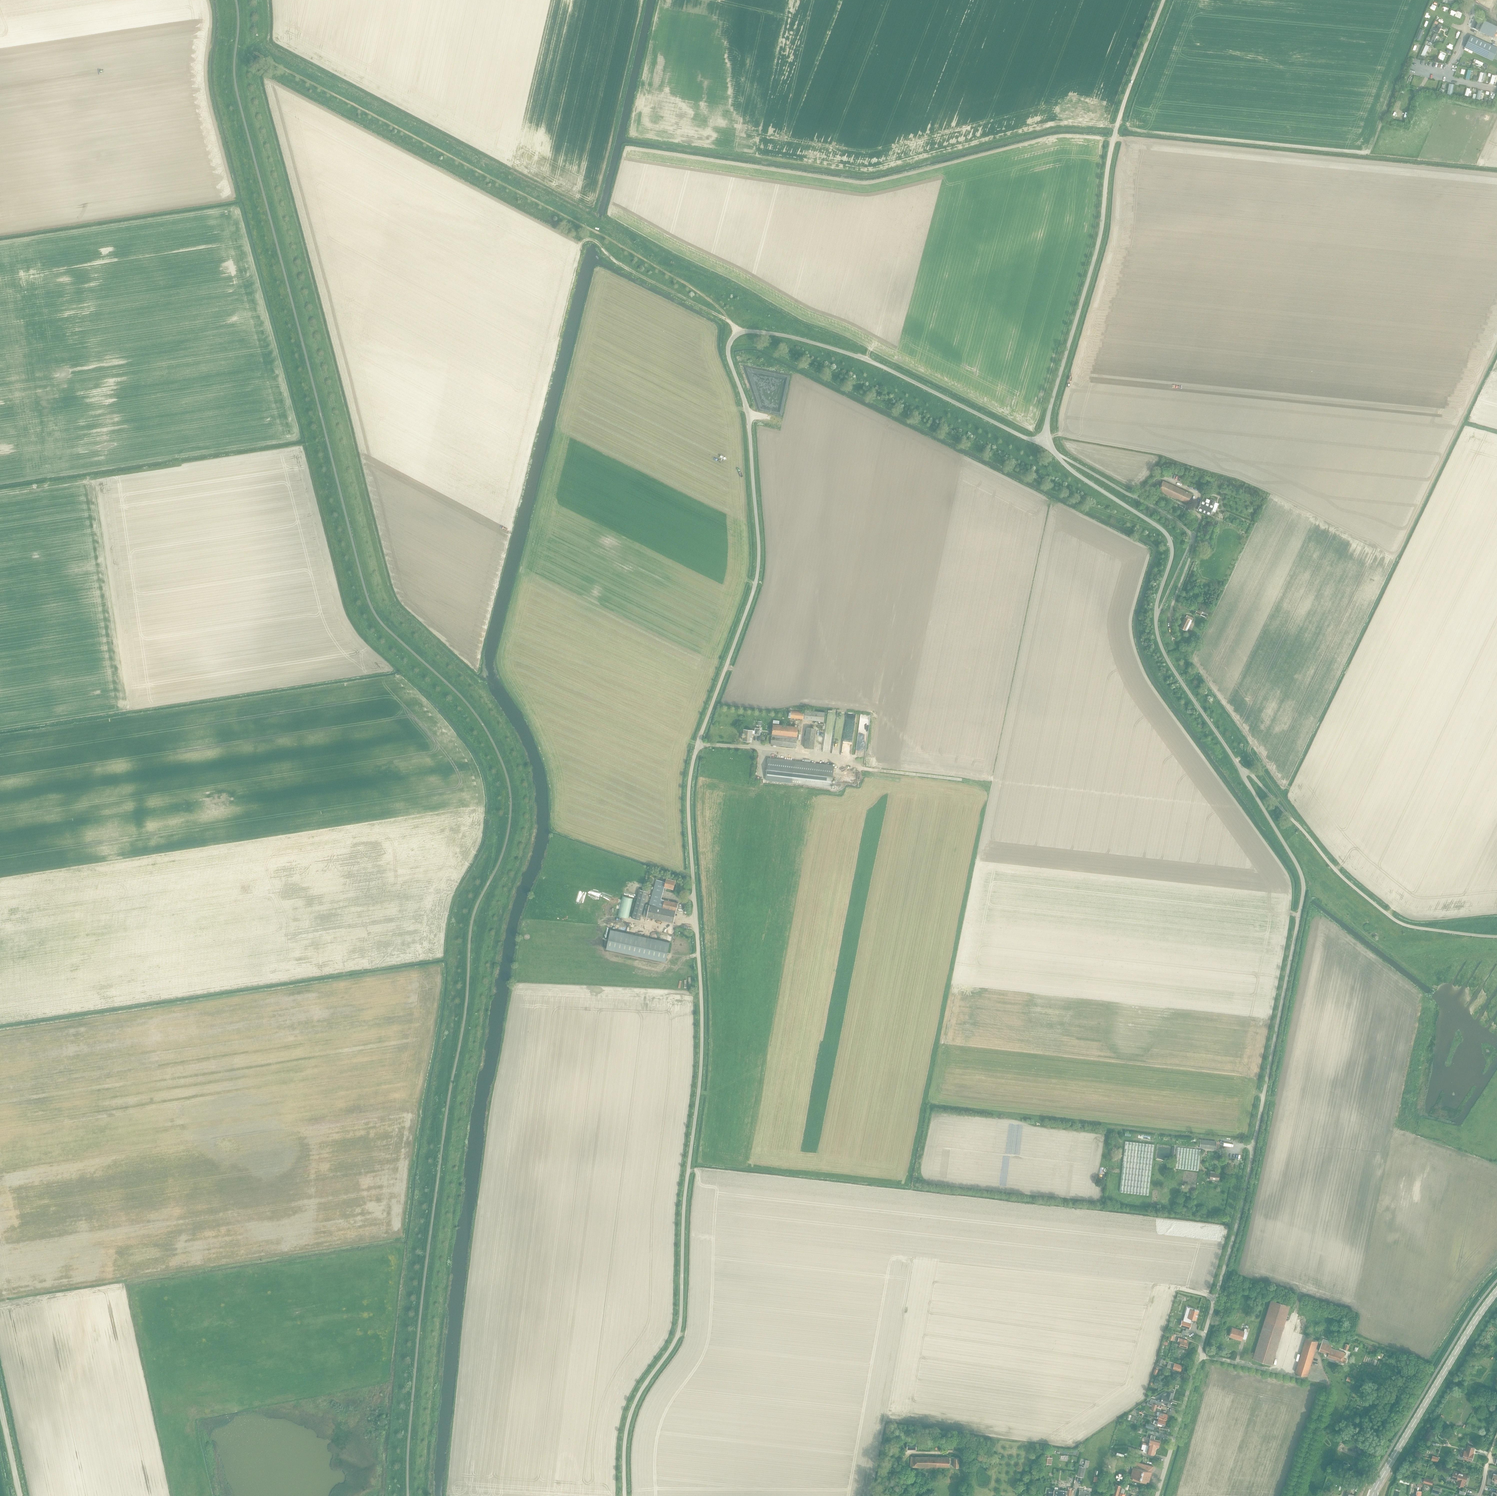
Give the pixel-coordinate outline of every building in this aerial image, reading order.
[(1473,28),(1477,30),(1482,19),(1478,17),(1473,28)] [(1441,18),(1436,27),(1441,29),(1446,20),(1441,18)] [(1493,60),(1496,51),(1496,48),(1471,35),(1465,48),(1493,60)] [(1424,51),(1428,53),(1433,43),(1429,41),(1424,51)] [(1176,498),(1188,503),(1192,494),(1163,481),(1158,491),(1176,499),(1176,498)] [(1201,501),(1198,510),(1210,515),(1211,511),(1215,512),(1218,504),(1215,502),(1215,501),(1211,499),(1210,500),(1206,499),(1205,502),(1201,501)] [(1185,617),(1180,628),(1184,630),(1187,631),(1193,618),(1187,615),(1186,617),(1185,617)] [(824,721),(825,712),(805,710),(805,712),(791,710),(791,717),(824,721)] [(771,744),(796,747),(798,727),(773,724),(771,744)] [(807,727),(804,747),(814,749),(816,728),(807,727)] [(744,729),(743,740),(751,741),(752,733),(755,734),(760,735),(760,728),(755,728),(755,730),(753,730),(744,729)] [(768,758),(766,779),(792,782),(832,787),(834,766),(794,761),(768,758)] [(665,886),(673,889),(676,880),(666,877),(665,882),(656,879),(651,898),(647,916),(673,922),(679,903),(673,901),(673,902),(661,899),(665,886)] [(640,889),(632,918),(640,920),(648,891),(640,889)] [(622,896),(618,916),(629,918),(633,899),(622,896)] [(611,929),(607,949),(665,962),(670,942),(611,929)] [(1200,1147),(1216,1149),(1216,1141),(1200,1139),(1200,1147)] [(1120,1192),(1148,1195),(1154,1144),(1125,1141),(1120,1192)] [(1174,1168),(1198,1170),(1201,1150),(1177,1147),(1174,1168)] [(1209,1179),(1219,1180),(1220,1173),(1216,1173),(1217,1172),(1210,1171),(1209,1179)] [(1253,1359),(1272,1365),(1290,1306),(1270,1300),(1253,1359)] [(1181,1323),(1180,1326),(1189,1329),(1191,1323),(1189,1322),(1190,1318),(1196,1320),(1198,1310),(1187,1307),(1184,1316),(1188,1318),(1187,1321),(1182,1320),(1181,1323)] [(1232,1328),(1230,1336),(1241,1340),(1242,1338),(1246,1339),(1249,1329),(1245,1328),(1234,1325),(1233,1328),(1232,1328)] [(1333,1333),(1341,1336),(1344,1327),(1336,1325),(1333,1333)] [(1296,1372),(1308,1376),(1318,1341),(1307,1337),(1296,1372)] [(1179,1346),(1187,1348),(1188,1342),(1187,1342),(1187,1340),(1179,1338),(1178,1341),(1180,1342),(1179,1346)] [(1342,1362),(1346,1364),(1347,1360),(1343,1358),(1345,1353),(1331,1348),(1332,1346),(1322,1342),(1319,1351),(1329,1354),(1328,1356),(1343,1361),(1342,1362)] [(1158,1367),(1163,1369),(1164,1366),(1161,1365),(1163,1359),(1159,1358),(1156,1369),(1155,1369),(1153,1374),(1156,1374),(1158,1367)] [(1167,1367),(1180,1371),(1182,1365),(1169,1361),(1167,1367)] [(1158,1398),(1157,1401),(1164,1403),(1164,1404),(1170,1405),(1170,1404),(1170,1405),(1172,1398),(1174,1391),(1171,1390),(1170,1391),(1168,1391),(1167,1393),(1166,1392),(1167,1392),(1166,1392),(1163,1394),(1163,1395),(1162,1395),(1161,1399),(1158,1398)] [(1158,1418),(1166,1420),(1168,1414),(1157,1411),(1156,1414),(1159,1415),(1158,1418)] [(1164,1426),(1166,1420),(1158,1418),(1158,1421),(1154,1420),(1153,1423),(1164,1426)] [(1155,1436),(1151,1435),(1148,1445),(1144,1444),(1143,1451),(1154,1454),(1156,1446),(1158,1447),(1159,1440),(1154,1439),(1155,1436)] [(1130,1453),(1140,1456),(1142,1450),(1127,1446),(1126,1449),(1131,1450),(1130,1453)] [(1465,1451),(1463,1458),(1472,1460),(1473,1454),(1473,1453),(1474,1447),(1468,1446),(1467,1452),(1465,1451)] [(1052,1458),(1050,1457),(1050,1455),(1046,1454),(1046,1457),(1045,1457),(1044,1463),(1051,1464),(1052,1458)] [(911,1456),(911,1467),(938,1468),(938,1467),(950,1467),(950,1457),(948,1457),(943,1457),(911,1456)] [(1147,1481),(1149,1481),(1153,1466),(1134,1461),(1131,1476),(1133,1477),(1132,1480),(1146,1483),(1147,1481)] [(1077,1476),(1083,1477),(1085,1467),(1079,1465),(1077,1476)] [(1465,1482),(1467,1475),(1454,1471),(1454,1472),(1453,1472),(1453,1474),(1453,1475),(1452,1478),(1457,1480),(1458,1481),(1457,1484),(1464,1486),(1465,1482)] [(1412,1495),(1421,1495),(1422,1487),(1414,1486),(1412,1495)] [(1066,1491),(1057,1490),(1058,1487),(1055,1487),(1054,1489),(1054,1492),(1049,1491),(1048,1495),(1065,1495),(1066,1491)]
